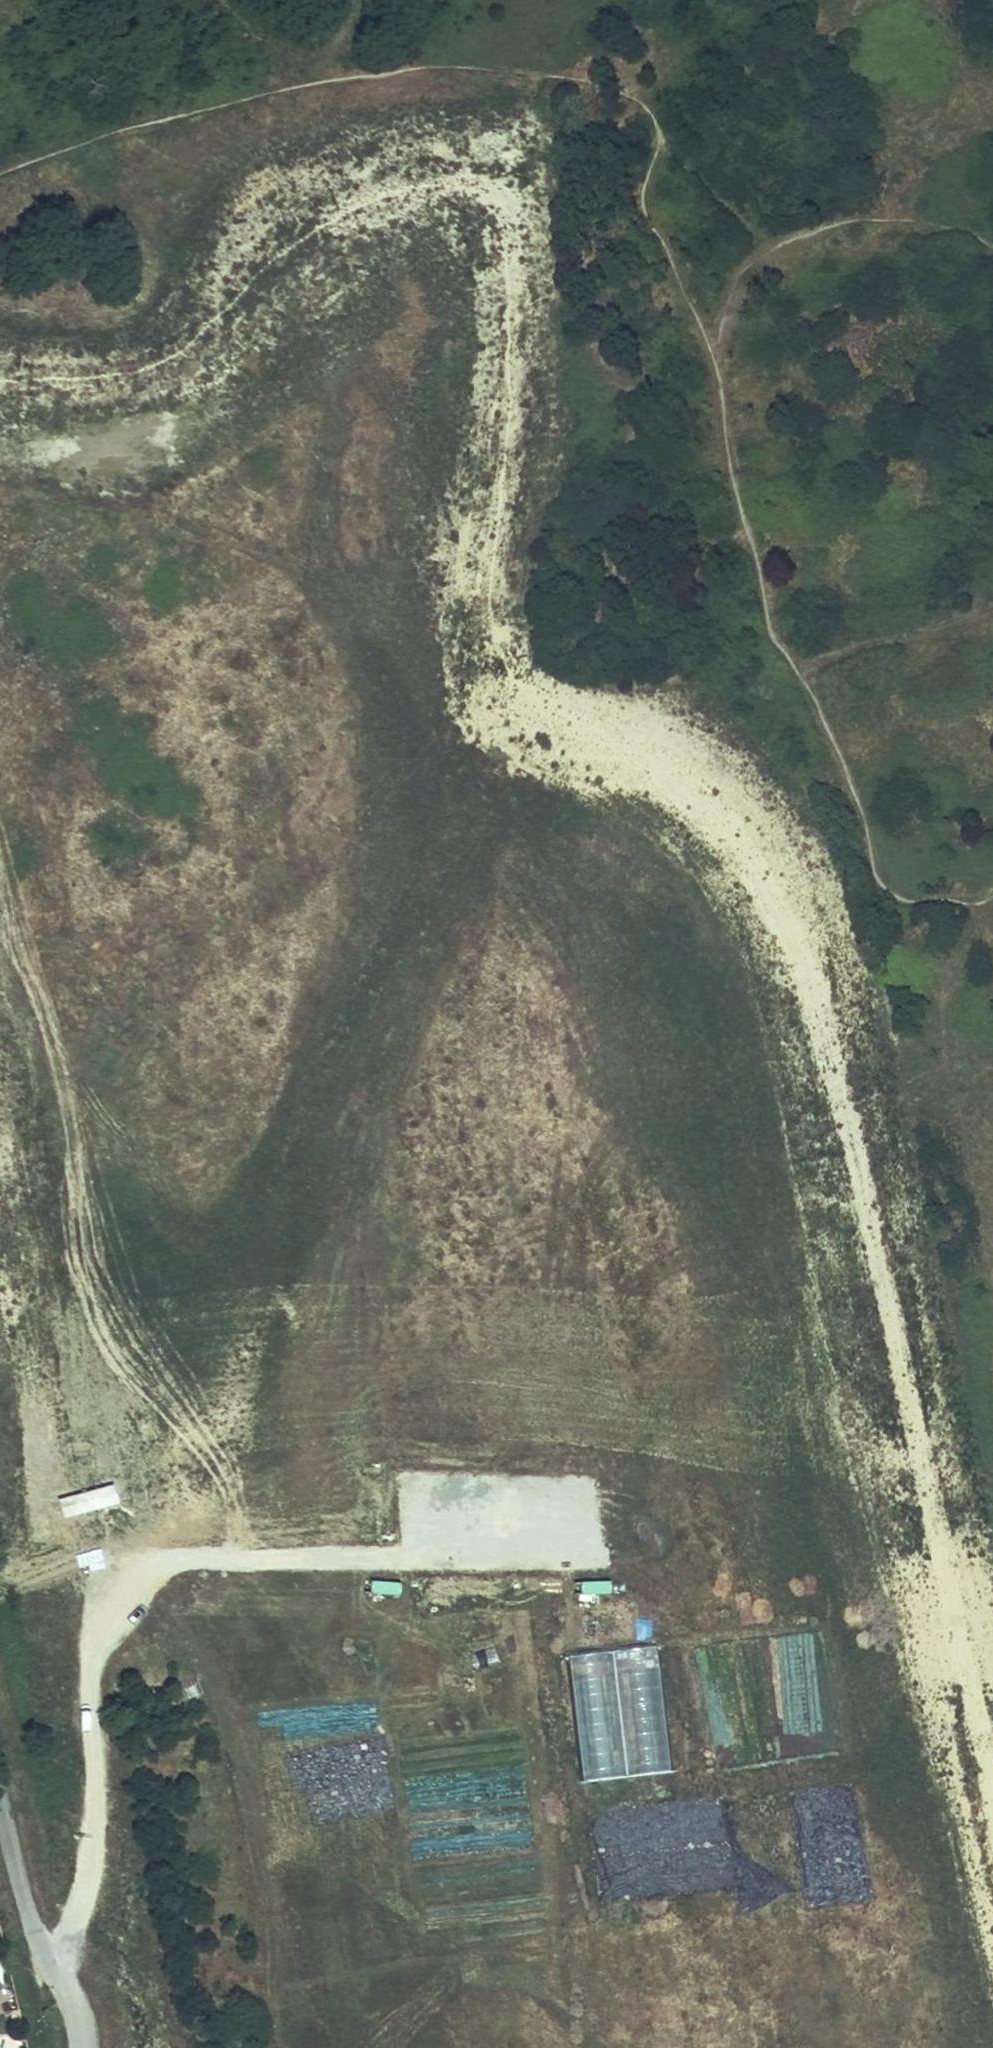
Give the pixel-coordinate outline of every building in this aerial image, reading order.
[(22,2027),(18,2010),(11,2011),(15,2028),(22,2027)]
